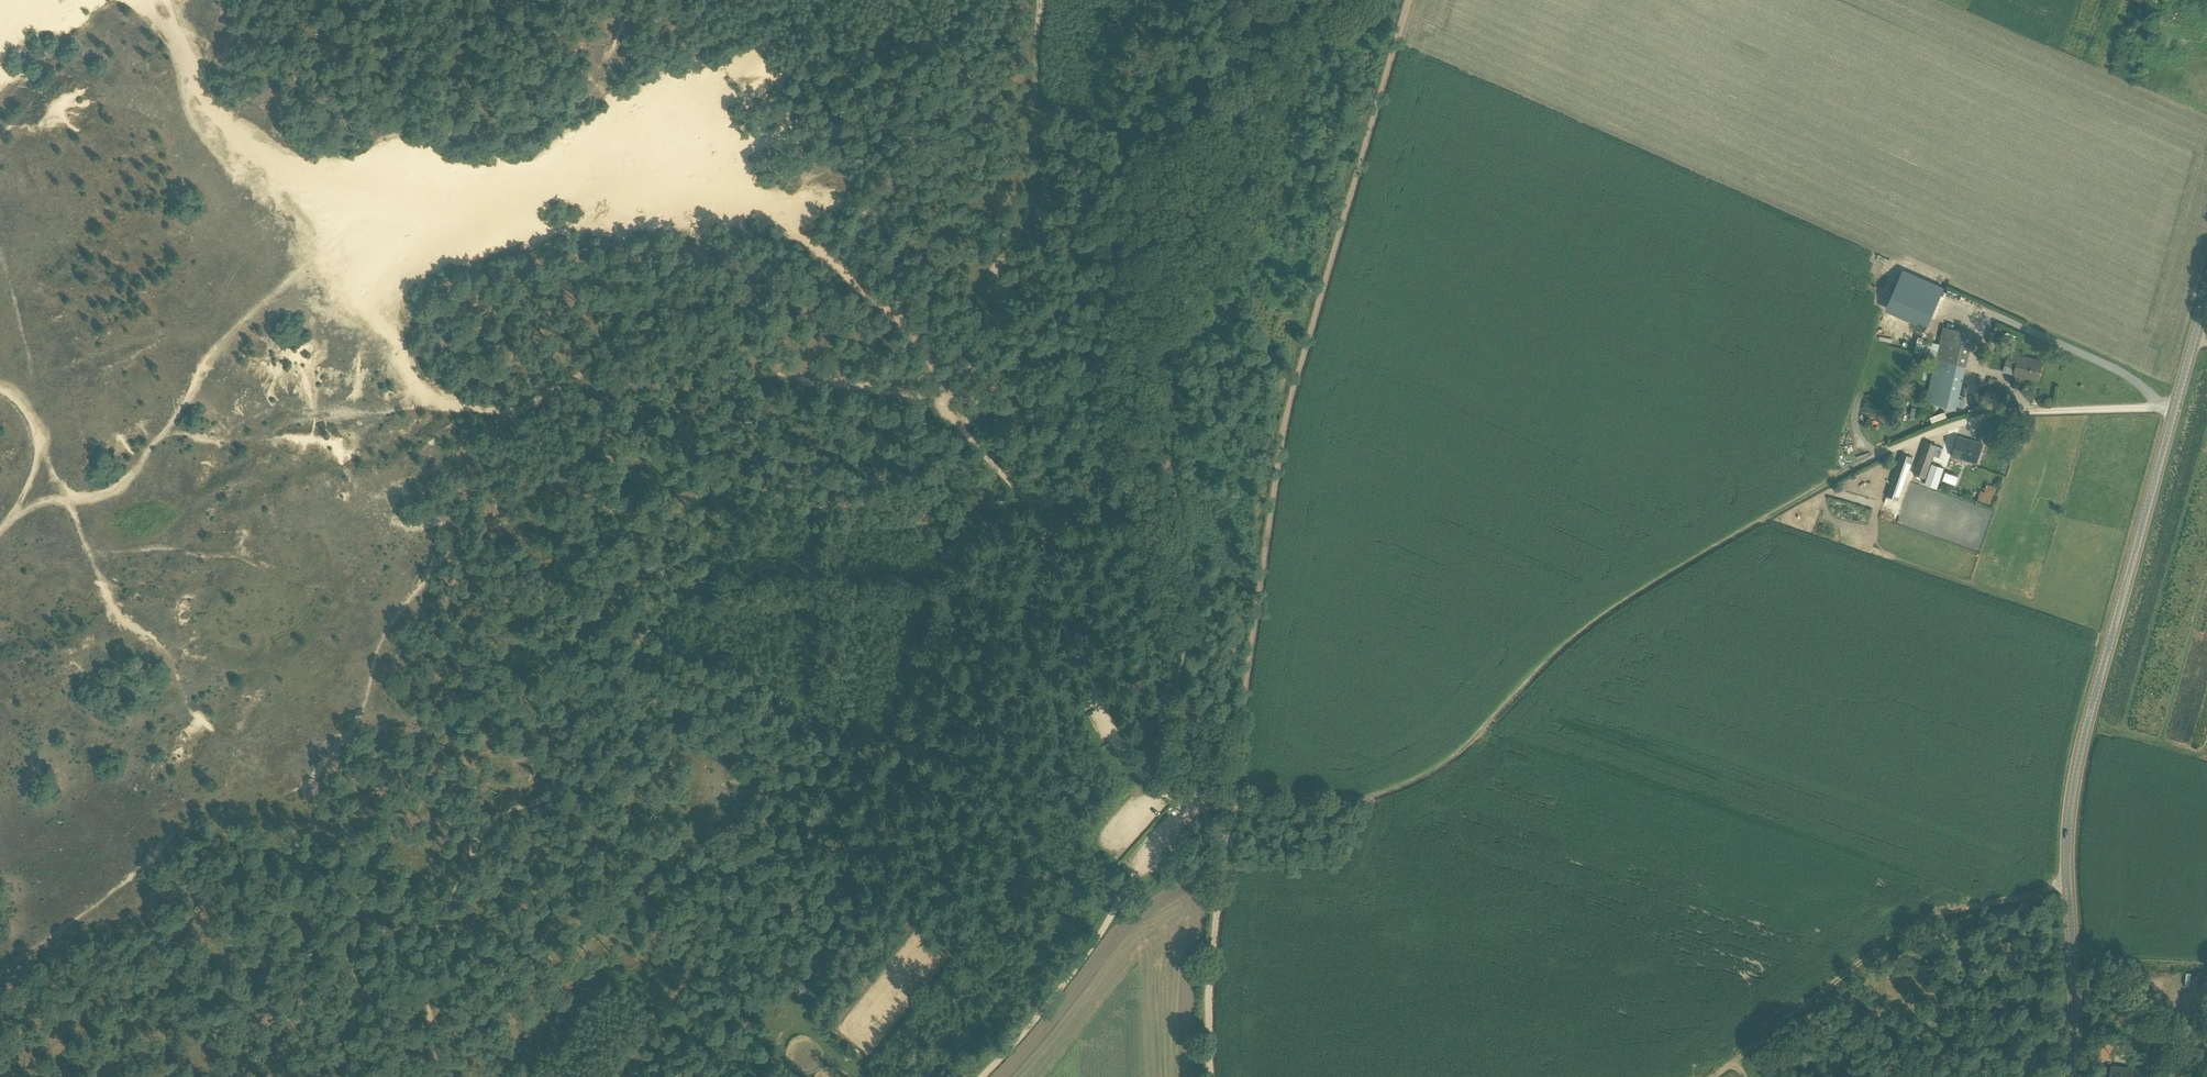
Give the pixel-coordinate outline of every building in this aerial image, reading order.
[(1931,318),(1944,288),(1904,270),(1890,300),(1931,318)] [(1944,328),(1926,403),(1957,410),(1974,335),(1944,328)] [(2009,353),(2007,363),(2017,366),(2015,373),(2038,379),(2043,361),(2020,355),(2020,356),(2009,353)] [(1990,377),(1987,384),(1996,387),(1999,379),(1990,377)] [(1958,437),(1952,457),(1976,464),(1982,445),(1958,437)] [(1925,442),(1915,475),(1926,478),(1936,446),(1925,442)] [(1891,489),(1887,488),(1885,494),(1896,498),(1909,454),(1898,451),(1897,454),(1902,456),(1891,489)] [(1862,491),(1847,487),(1845,498),(1860,502),(1862,491)] [(1112,680),(1124,679),(1122,668),(1110,670),(1112,680)] [(1935,946),(1914,953),(1917,961),(1938,955),(1935,946)] [(2113,1076),(2160,1076),(2162,1062),(2143,1060),(2142,1069),(2114,1067),(2113,1076)]
